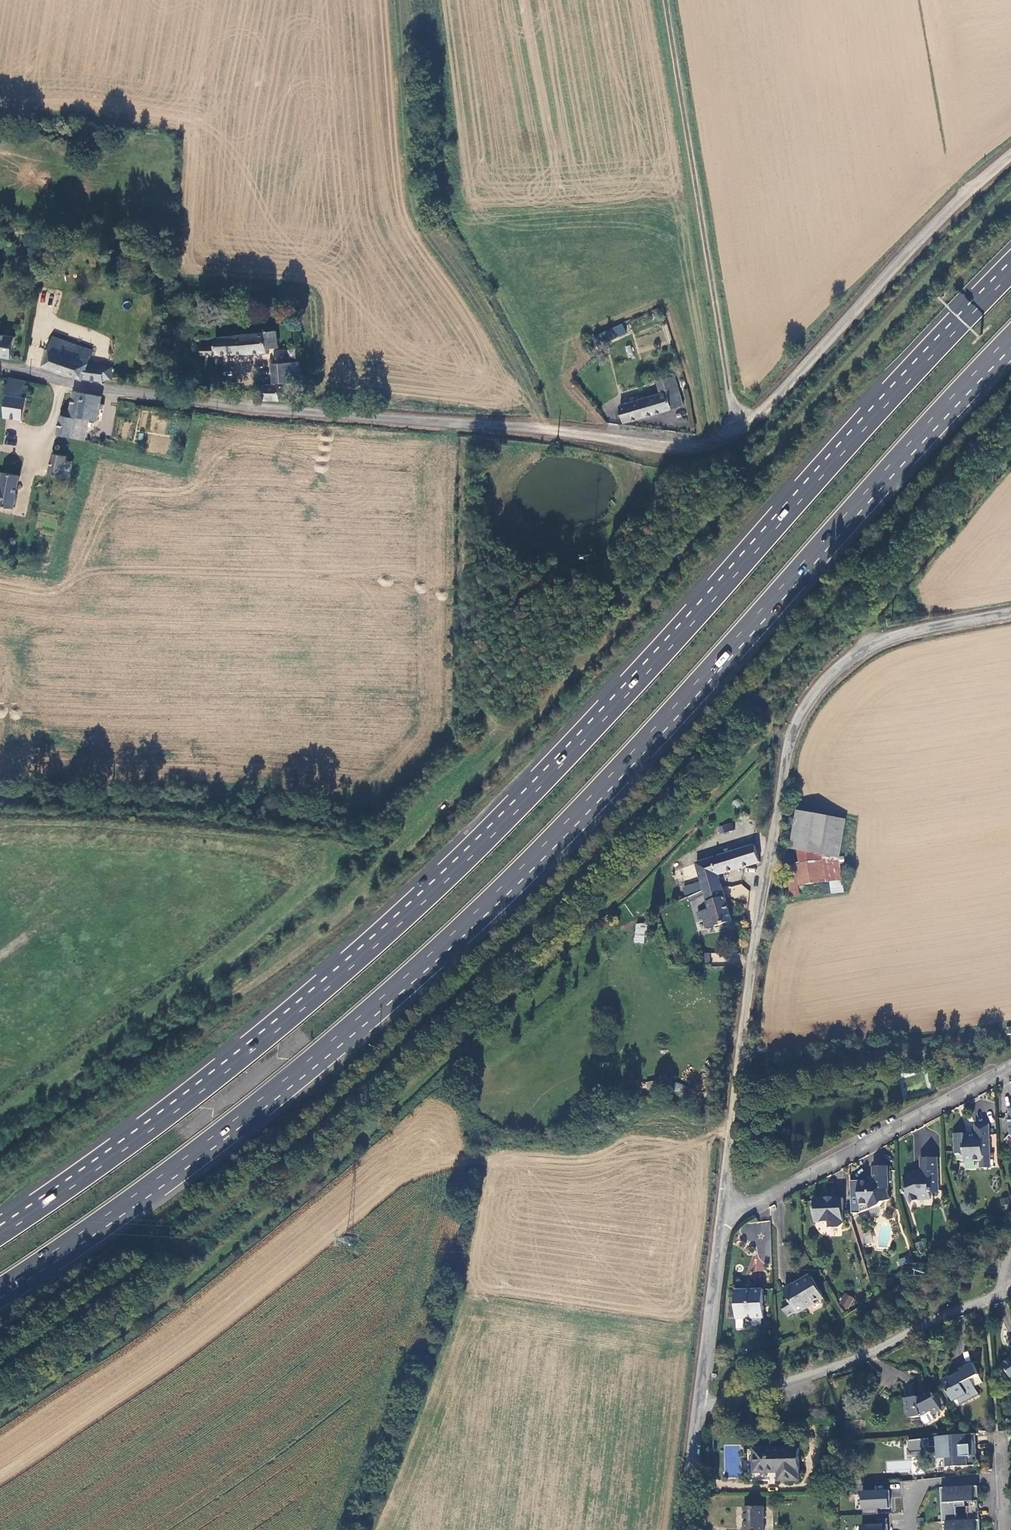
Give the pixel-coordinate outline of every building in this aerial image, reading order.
[(592,337),(596,347),(627,333),(622,323),(592,337)] [(275,330),(211,338),(212,346),(198,347),(198,355),(266,352),(266,347),(276,346),(275,330)] [(12,356),(15,335),(0,333),(0,354),(12,356)] [(92,349),(53,336),(43,364),(92,380),(101,381),(102,377),(110,378),(111,366),(89,361),(92,349)] [(625,346),(627,357),(633,356),(631,345),(625,346)] [(291,381),(290,364),(272,365),(273,381),(291,381)] [(299,364),(290,364),(291,381),(300,381),(299,364)] [(624,421),(682,405),(673,376),(657,381),(661,393),(619,406),(624,421)] [(27,381),(11,379),(9,392),(10,397),(8,416),(25,419),(29,398),(25,397),(27,381)] [(247,379),(246,397),(263,398),(263,383),(263,379),(247,379)] [(263,383),(263,398),(278,399),(278,384),(263,383)] [(98,421),(102,397),(74,393),(71,415),(77,416),(90,419),(98,421)] [(76,419),(63,416),(60,434),(73,437),(76,419)] [(77,416),(76,419),(73,437),(86,440),(90,419),(77,416)] [(52,472),(71,477),(74,463),(67,461),(68,456),(56,453),(52,472)] [(15,507),(21,476),(6,473),(5,475),(0,474),(0,504),(15,507)] [(791,847),(799,848),(839,855),(845,817),(797,809),(791,847)] [(732,823),(718,826),(719,833),(734,830),(732,823)] [(760,863),(755,846),(732,854),(737,870),(760,863)] [(799,848),(798,864),(840,856),(839,855),(799,848)] [(697,866),(702,881),(719,876),(737,870),(732,854),(697,866)] [(788,866),(791,887),(802,885),(843,877),(840,856),(798,864),(788,866)] [(733,922),(719,876),(702,881),(711,910),(703,912),(709,929),(733,922)] [(744,883),(728,887),(732,900),(748,896),(744,883)] [(804,893),(802,885),(791,887),(793,895),(804,893)] [(645,923),(634,923),(634,943),(645,943),(645,923)] [(987,1159),(987,1127),(973,1127),(973,1135),(975,1138),(971,1142),(961,1135),(952,1135),(952,1154),(962,1154),(963,1161),(978,1161),(981,1161),(981,1158),(987,1159)] [(935,1190),(935,1158),(918,1159),(917,1172),(913,1175),(912,1172),(901,1177),(905,1189),(901,1192),(905,1204),(915,1200),(927,1200),(927,1191),(935,1190)] [(981,1161),(978,1161),(978,1169),(987,1169),(987,1159),(981,1158),(981,1161)] [(857,1181),(858,1205),(869,1205),(869,1209),(880,1206),(880,1204),(888,1200),(885,1192),(886,1191),(885,1184),(887,1183),(886,1166),(871,1167),(871,1178),(873,1181),(870,1183),(868,1180),(857,1181)] [(840,1223),(839,1198),(831,1199),(830,1197),(811,1198),(812,1213),(817,1222),(826,1222),(826,1228),(834,1228),(840,1223)] [(792,1284),(782,1290),(786,1298),(793,1310),(820,1295),(809,1277),(793,1286),(792,1284)] [(760,1317),(760,1289),(733,1290),(734,1318),(760,1317)] [(843,1293),(838,1304),(849,1309),(854,1297),(843,1293)] [(782,1304),(780,1306),(785,1315),(793,1310),(786,1298),(780,1301),(782,1304)] [(972,1363),(943,1379),(955,1402),(958,1400),(968,1395),(966,1392),(975,1387),(971,1380),(979,1376),(972,1363)] [(978,1394),(975,1387),(966,1392),(968,1395),(958,1400),(960,1403),(978,1394)] [(906,1397),(907,1415),(920,1415),(929,1412),(931,1414),(939,1410),(930,1393),(925,1395),(924,1393),(918,1395),(906,1397)] [(936,1447),(939,1447),(940,1457),(943,1457),(944,1466),(948,1466),(948,1468),(951,1468),(951,1466),(971,1466),(971,1461),(974,1460),(973,1434),(956,1436),(935,1437),(936,1447)] [(933,1439),(908,1438),(908,1456),(933,1456),(933,1439)] [(797,1476),(796,1444),(752,1446),(752,1468),(776,1467),(776,1477),(797,1476)] [(976,1481),(939,1484),(941,1518),(945,1518),(946,1529),(979,1529),(978,1516),(966,1517),(955,1517),(955,1503),(954,1499),(965,1498),(977,1497),(976,1481)] [(877,1509),(889,1509),(890,1490),(860,1489),(859,1513),(877,1513),(877,1509)] [(977,1497),(965,1498),(965,1503),(966,1517),(978,1516),(977,1497)] [(760,1504),(742,1505),(743,1529),(761,1529),(760,1504)] [(872,1524),(859,1524),(859,1529),(887,1529),(887,1517),(872,1517),(872,1524)]
